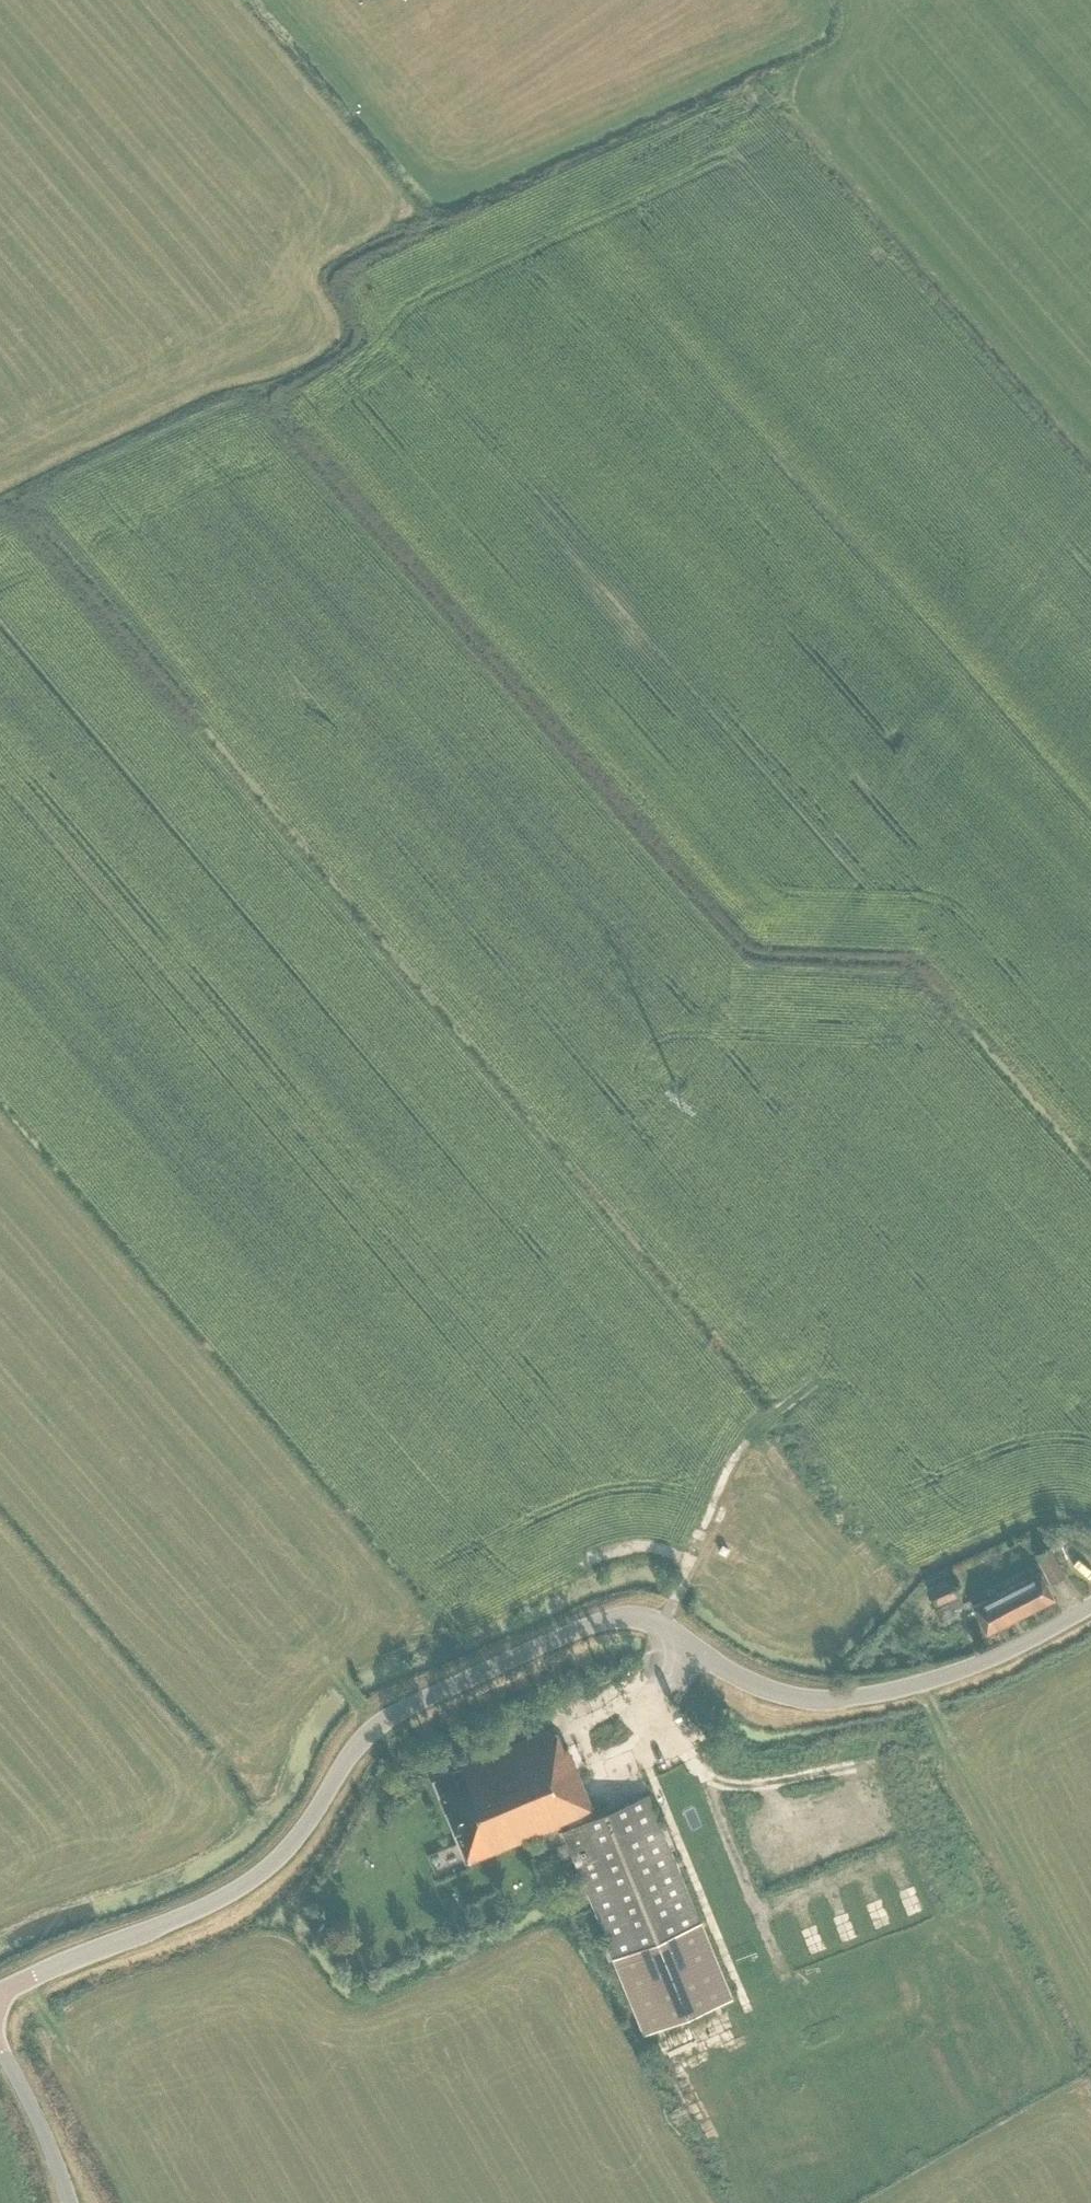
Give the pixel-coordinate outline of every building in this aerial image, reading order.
[(1035,1556),(1050,1583),(1063,1576),(1049,1549),(1035,1556)] [(1004,1591),(972,1607),(977,1616),(964,1623),(972,1640),(985,1633),(986,1635),(1054,1600),(1039,1573),(1027,1579),(1021,1567),(997,1579),(1004,1591)] [(959,1597),(951,1578),(928,1588),(936,1607),(947,1602),(959,1597)] [(936,1607),(934,1608),(940,1621),(953,1615),(951,1610),(949,1607),(947,1602),(936,1607)] [(467,1863),(559,1825),(618,1969),(617,1970),(643,2034),(731,1998),(705,1934),(704,1935),(647,1796),(570,1827),(568,1821),(593,1811),(576,1771),(588,1766),(579,1744),(563,1751),(554,1729),(432,1777),(467,1863)] [(485,1733),(465,1741),(470,1752),(490,1745),(485,1733)] [(807,1783),(781,1795),(793,1822),(819,1810),(807,1783)]
